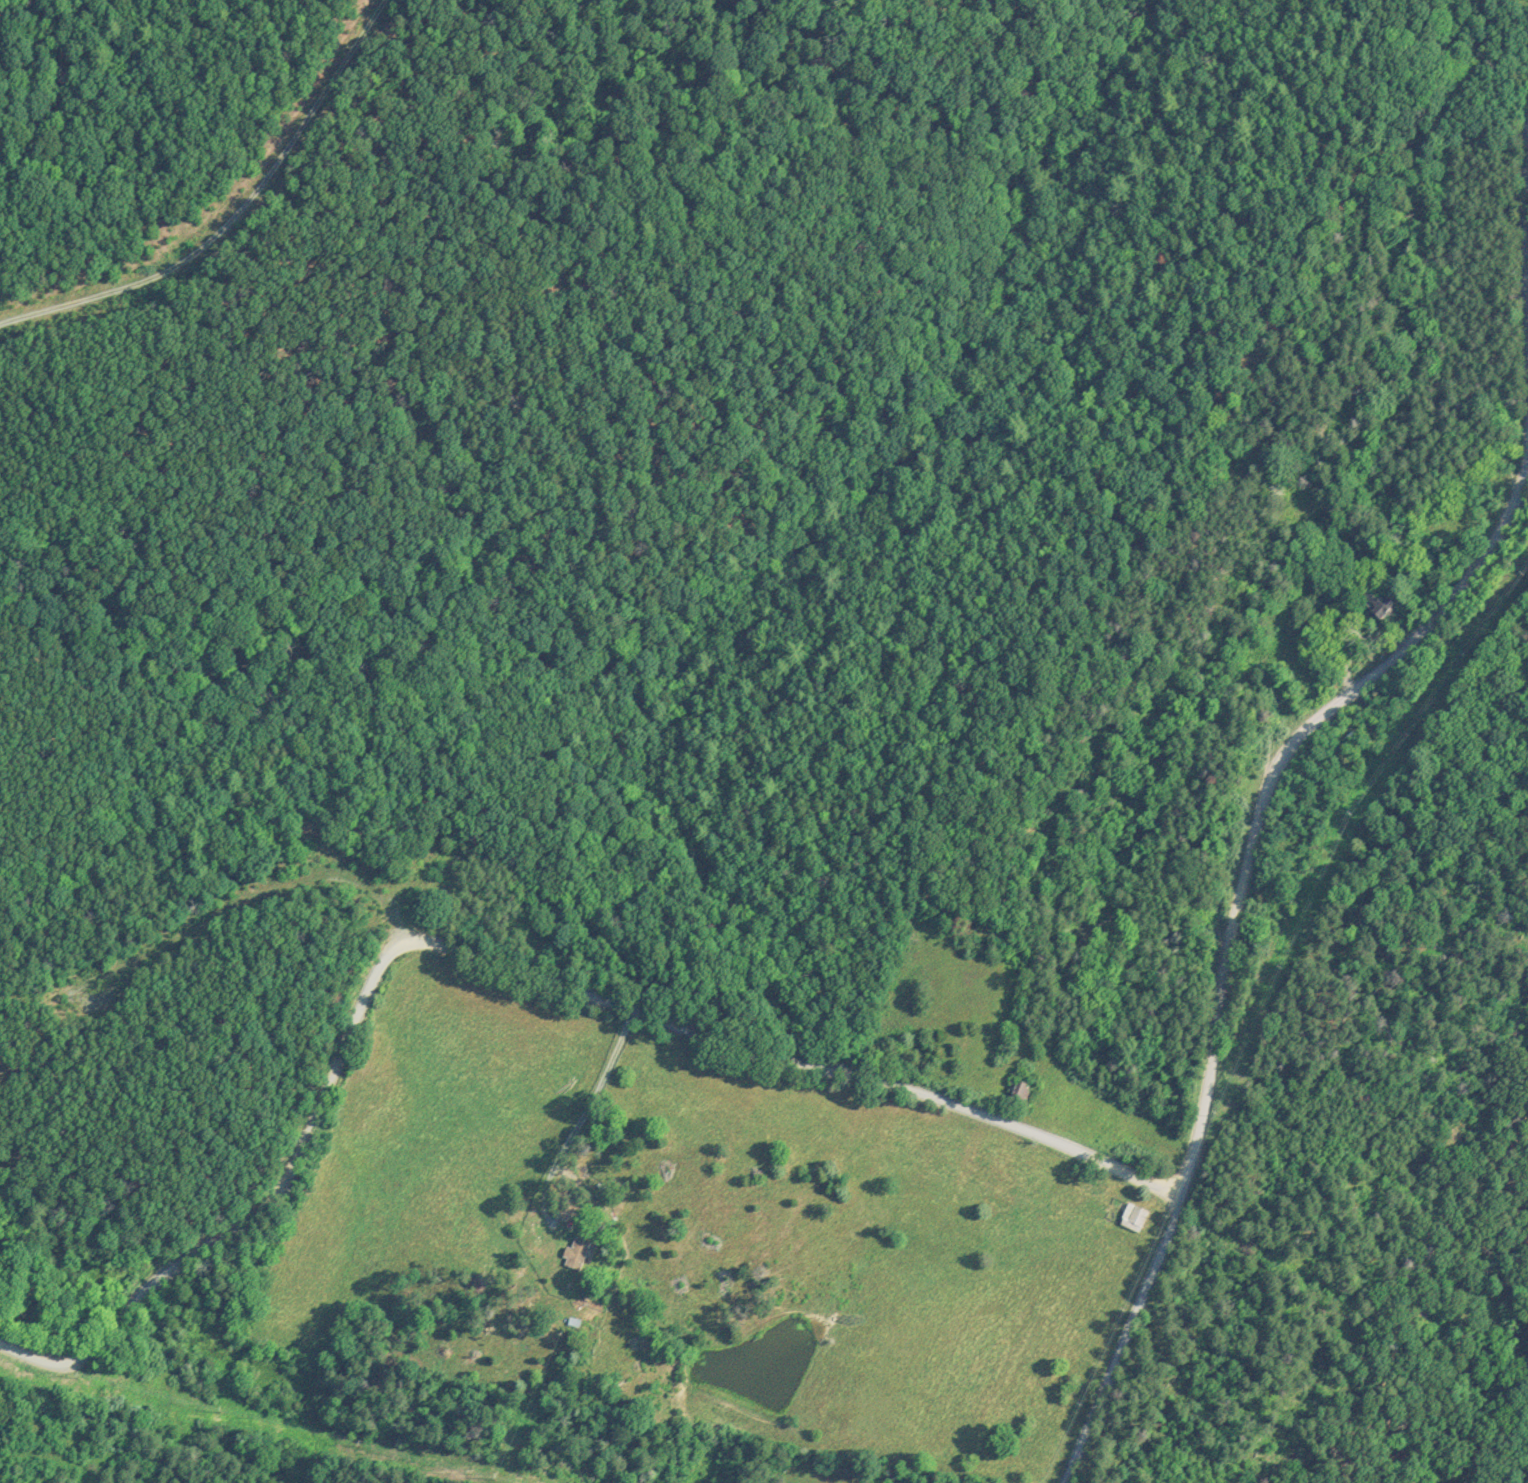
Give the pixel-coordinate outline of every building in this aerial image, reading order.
[(1023,1107),(1031,1088),(1011,1079),(1003,1099),(1023,1107)] [(1138,1232),(1147,1210),(1128,1201),(1118,1223),(1138,1232)] [(578,1270),(589,1241),(572,1234),(560,1263),(578,1270)]
